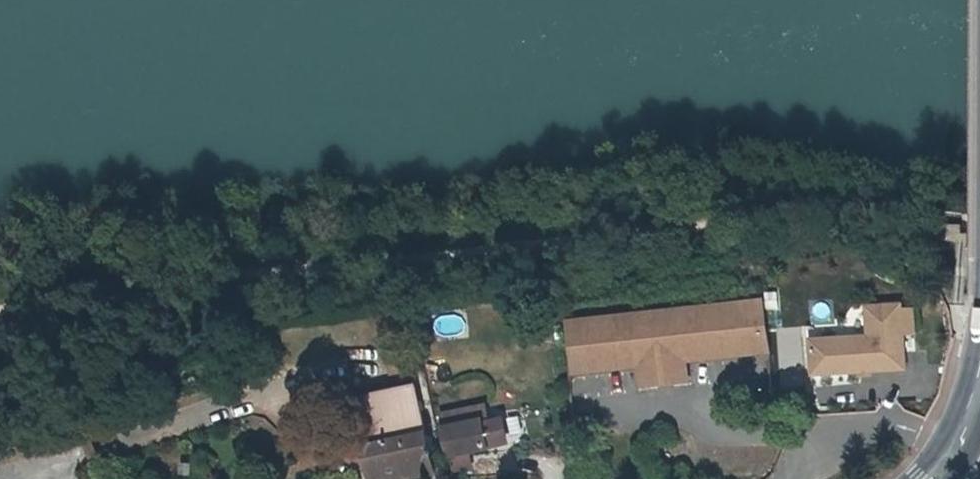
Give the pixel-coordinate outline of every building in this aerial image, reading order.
[(745,311),(568,333),(570,366),(746,344),(747,353),(767,351),(764,301),(744,303),(745,311)] [(744,303),(568,324),(568,333),(745,311),(744,303)] [(810,343),(812,376),(903,369),(901,334),(899,311),(899,306),(866,309),(868,338),(810,343)] [(910,310),(899,311),(901,334),(912,333),(910,310)] [(570,366),(572,375),(638,367),(640,387),(685,382),(682,361),(747,353),(746,344),(570,366)] [(349,400),(364,471),(379,468),(379,478),(394,478),(429,472),(412,391),(369,396),(349,400)] [(477,424),(484,422),(481,406),(474,408),(477,424)] [(439,418),(449,469),(466,465),(463,450),(501,443),(496,420),(484,422),(477,424),(474,408),(442,414),(439,418)] [(364,471),(366,478),(379,478),(379,468),(364,471)]
